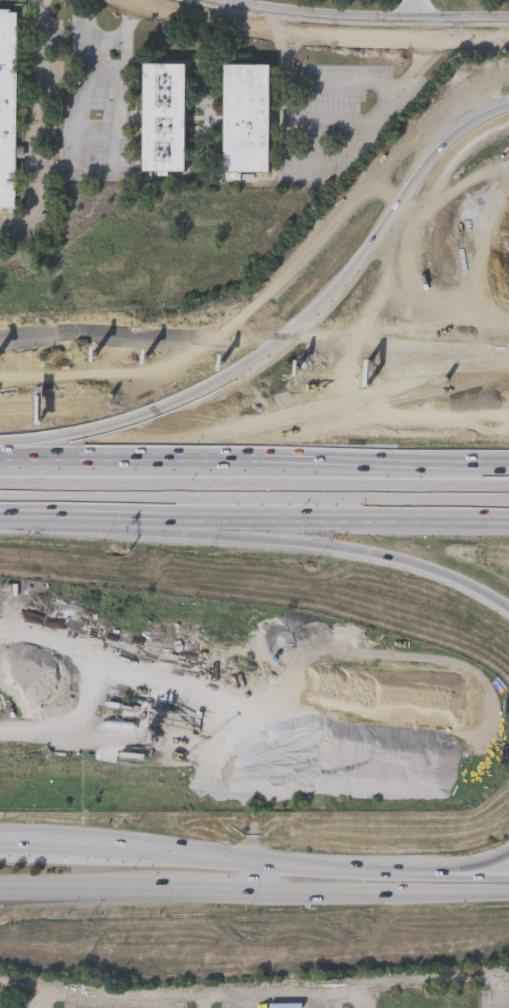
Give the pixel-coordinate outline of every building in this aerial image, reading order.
[(30,203),(0,203),(0,6),(31,6),(30,203)] [(204,161),(160,161),(160,53),(204,53),(204,161)] [(237,54),(284,54),(283,162),(237,162),(237,54)] [(185,175),(185,67),(141,67),(141,175),(185,175)]
